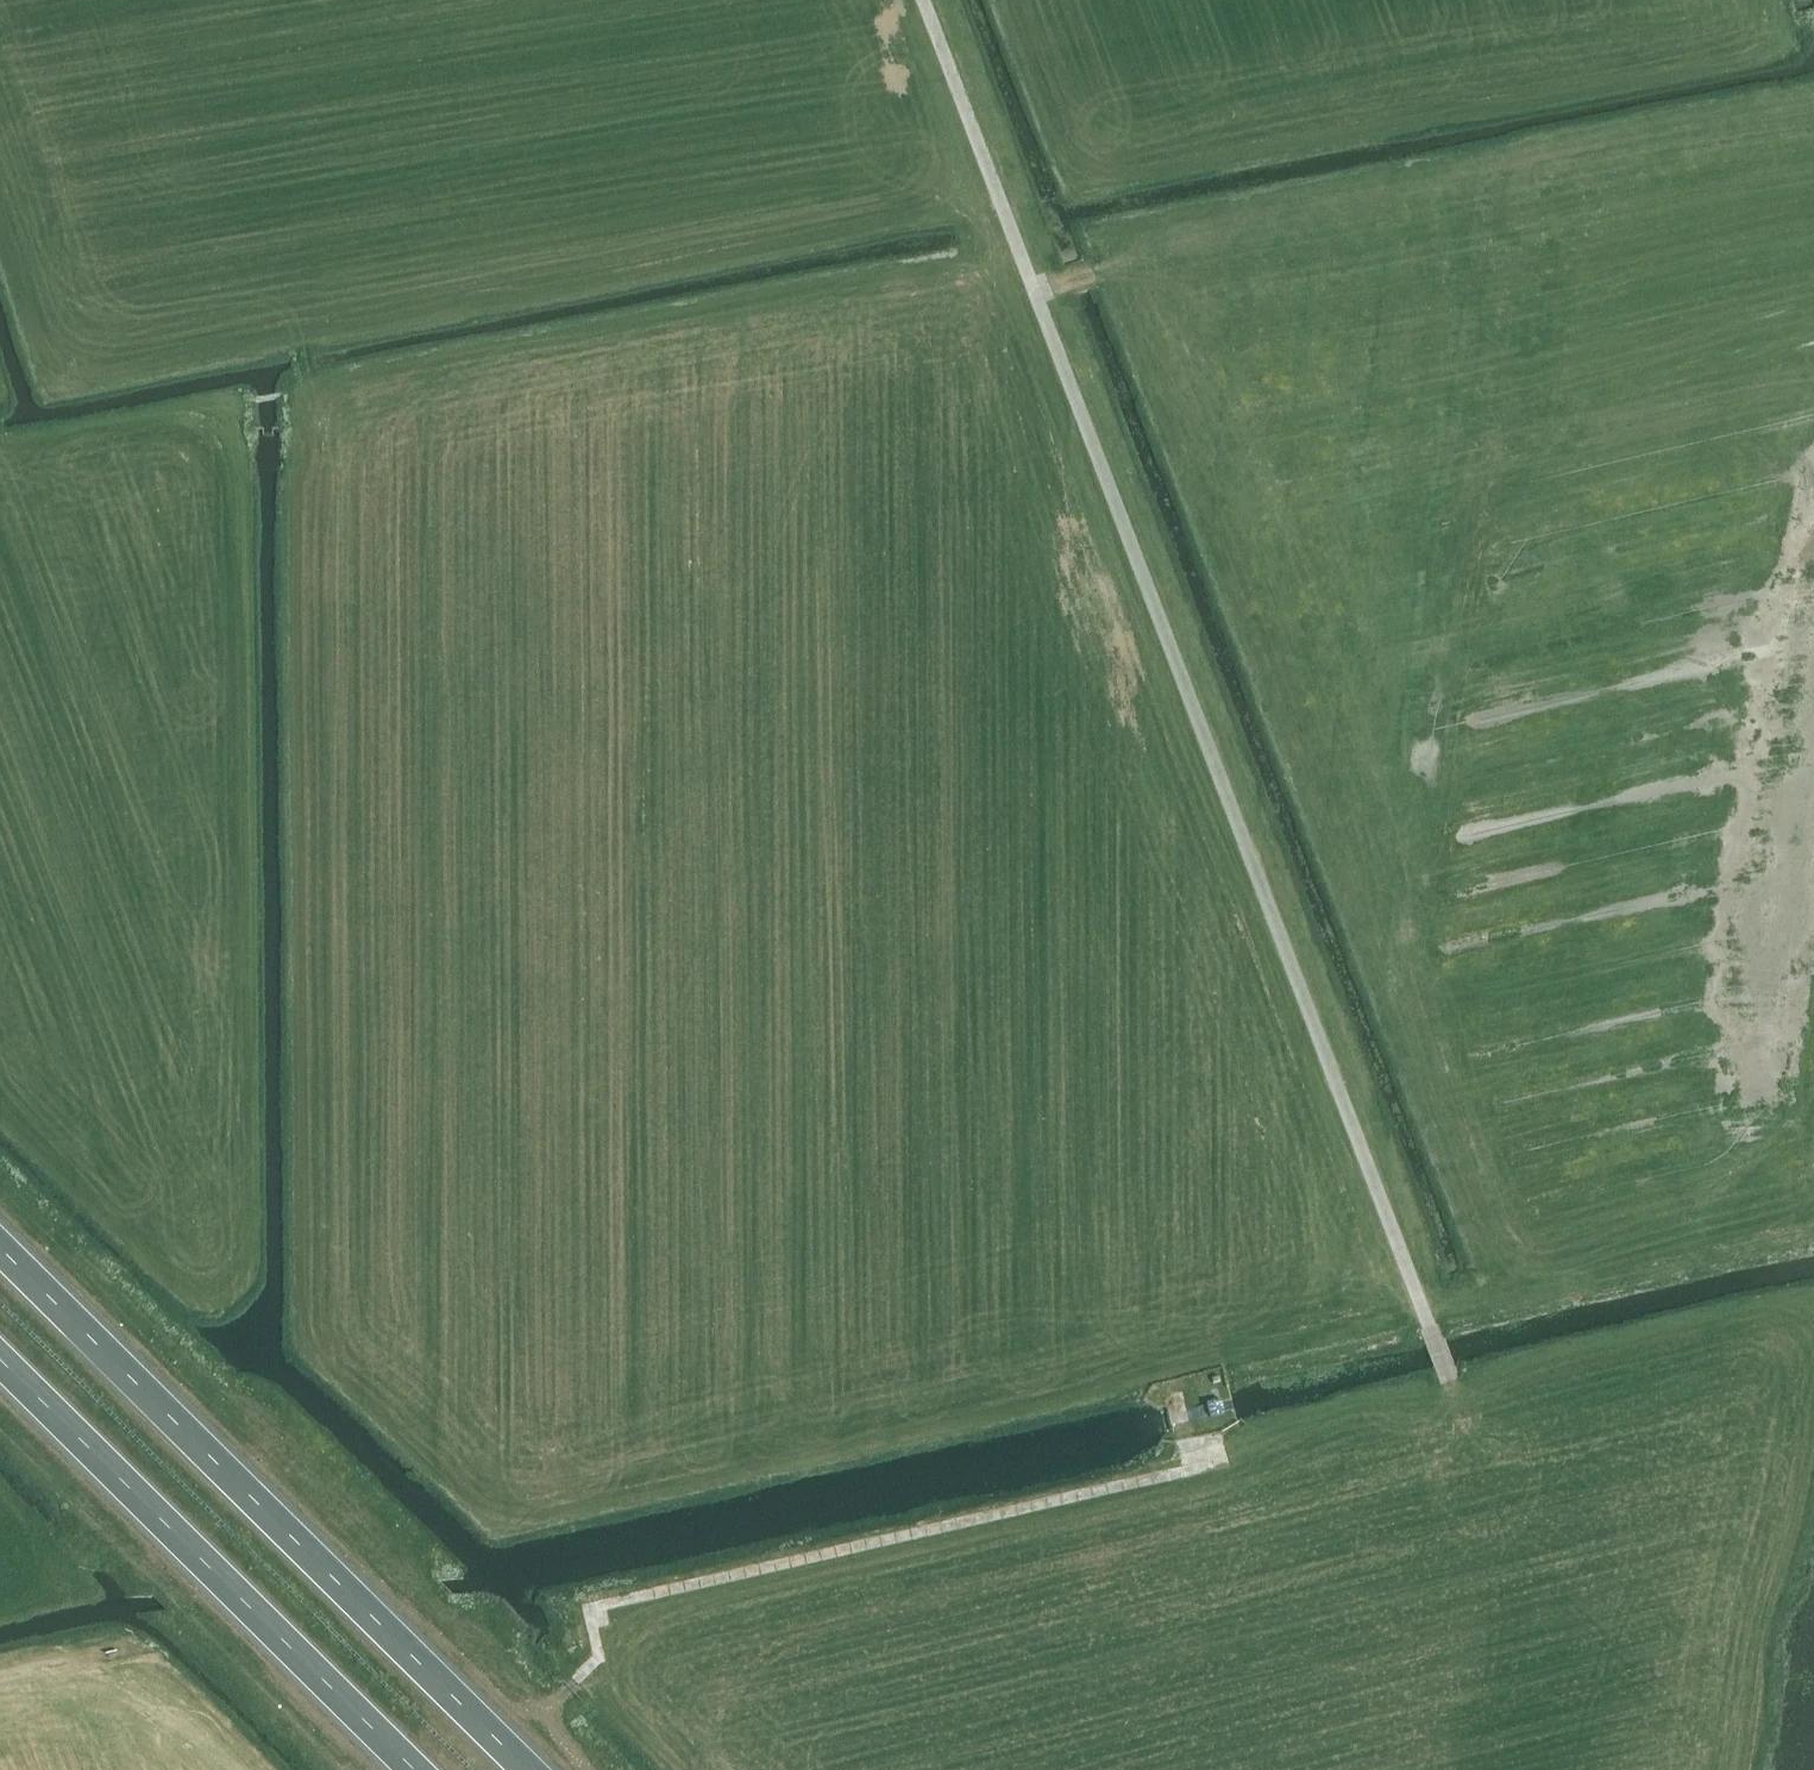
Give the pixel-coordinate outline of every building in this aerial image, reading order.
[(1223,1415),(1219,1398),(1205,1401),(1209,1418),(1223,1415)]
